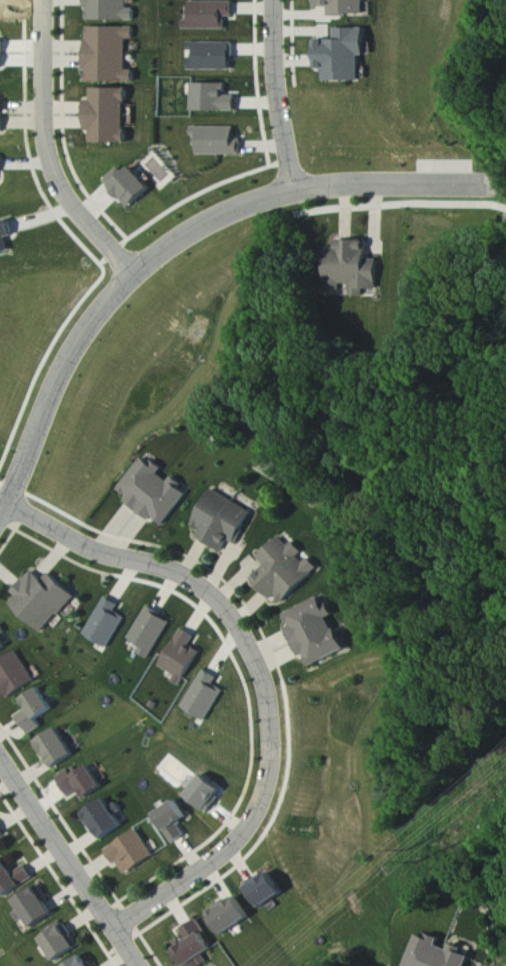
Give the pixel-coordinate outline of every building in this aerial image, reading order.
[(90,23),(138,22),(138,7),(138,0),(89,0),(90,23)] [(331,9),(331,16),(367,16),(367,0),(319,0),(318,8),(331,9)] [(184,29),(226,30),(226,18),(235,19),(235,2),(192,2),(192,22),(185,22),(184,29)] [(89,28),(89,84),(137,84),(137,72),(131,72),(131,40),(137,40),(137,28),(89,28)] [(325,83),(362,82),(362,57),(368,57),(367,29),(337,30),(337,42),(318,42),(318,71),(325,71),(325,83)] [(233,44),(190,44),(190,53),(197,53),(197,60),(190,60),(190,71),(233,71),(233,44)] [(193,85),(193,113),(238,112),(238,97),(227,97),(227,85),(193,85)] [(130,90),(94,90),(94,102),(88,102),(88,133),(94,133),(94,145),(130,145),(130,90)] [(237,128),(194,129),(194,136),(201,136),(201,157),(244,156),(244,137),(237,137),(237,128)] [(134,211),(156,190),(136,168),(128,175),(121,168),(106,183),(134,211)] [(12,253),(9,238),(16,236),(13,222),(0,225),(0,256),(12,253)] [(120,490),(131,498),(127,502),(153,522),(155,518),(166,526),(191,492),(175,479),(172,483),(161,474),(165,469),(146,455),(120,490)] [(256,512),(215,489),(196,525),(203,529),(199,537),(226,551),(232,540),(239,544),(256,512)] [(255,579),(276,600),(280,596),(287,604),(324,568),(313,558),(308,563),(302,558),(307,552),(297,542),(293,546),(283,537),(262,559),(268,566),(255,579)] [(43,633),(76,596),(50,572),(43,580),(32,571),(13,591),(18,596),(11,603),(43,633)] [(85,634),(110,648),(127,618),(119,613),(123,606),(107,597),(85,634)] [(313,666),(348,651),(334,617),(338,616),(334,607),(329,609),(324,598),(287,614),(293,628),(290,629),(302,657),(308,655),(313,666)] [(150,659),(173,622),(150,607),(126,644),(150,659)] [(164,669),(178,675),(175,683),(184,687),(200,650),(192,647),(197,635),(181,628),(164,669)] [(17,651),(0,663),(0,686),(9,699),(37,681),(17,651)] [(211,721),(225,690),(216,686),(220,677),(203,670),(185,710),(211,721)] [(39,720),(55,710),(43,688),(22,700),(27,710),(19,715),(31,735),(44,728),(39,720)] [(49,755),(57,769),(79,756),(62,728),(38,743),(47,757),(49,755)] [(72,796),(82,791),(88,800),(108,788),(95,766),(77,776),(73,770),(61,777),(72,796)] [(211,811),(225,788),(203,774),(189,798),(211,811)] [(114,807),(109,799),(85,816),(95,831),(99,828),(106,839),(133,822),(120,803),(114,807)] [(181,824),(190,819),(180,801),(158,814),(176,845),(189,838),(181,824)] [(158,857),(140,830),(109,851),(117,864),(121,862),(129,875),(158,857)] [(36,878),(24,859),(13,867),(7,859),(0,864),(0,885),(8,897),(36,878)] [(250,885),(262,909),(287,896),(274,873),(250,885)] [(36,929),(57,914),(39,887),(17,902),(36,929)] [(227,936),(254,918),(240,897),(227,906),(224,902),(211,911),(227,936)] [(190,938),(175,949),(187,965),(205,965),(211,962),(207,956),(218,949),(198,921),(184,931),(190,938)] [(80,949),(66,926),(44,939),(58,962),(80,949)] [(464,953),(466,948),(455,945),(453,951),(440,947),(443,939),(430,935),(429,938),(419,935),(408,965),(470,965),(473,956),(464,953)] [(87,956),(68,965),(93,965),(87,956)]
